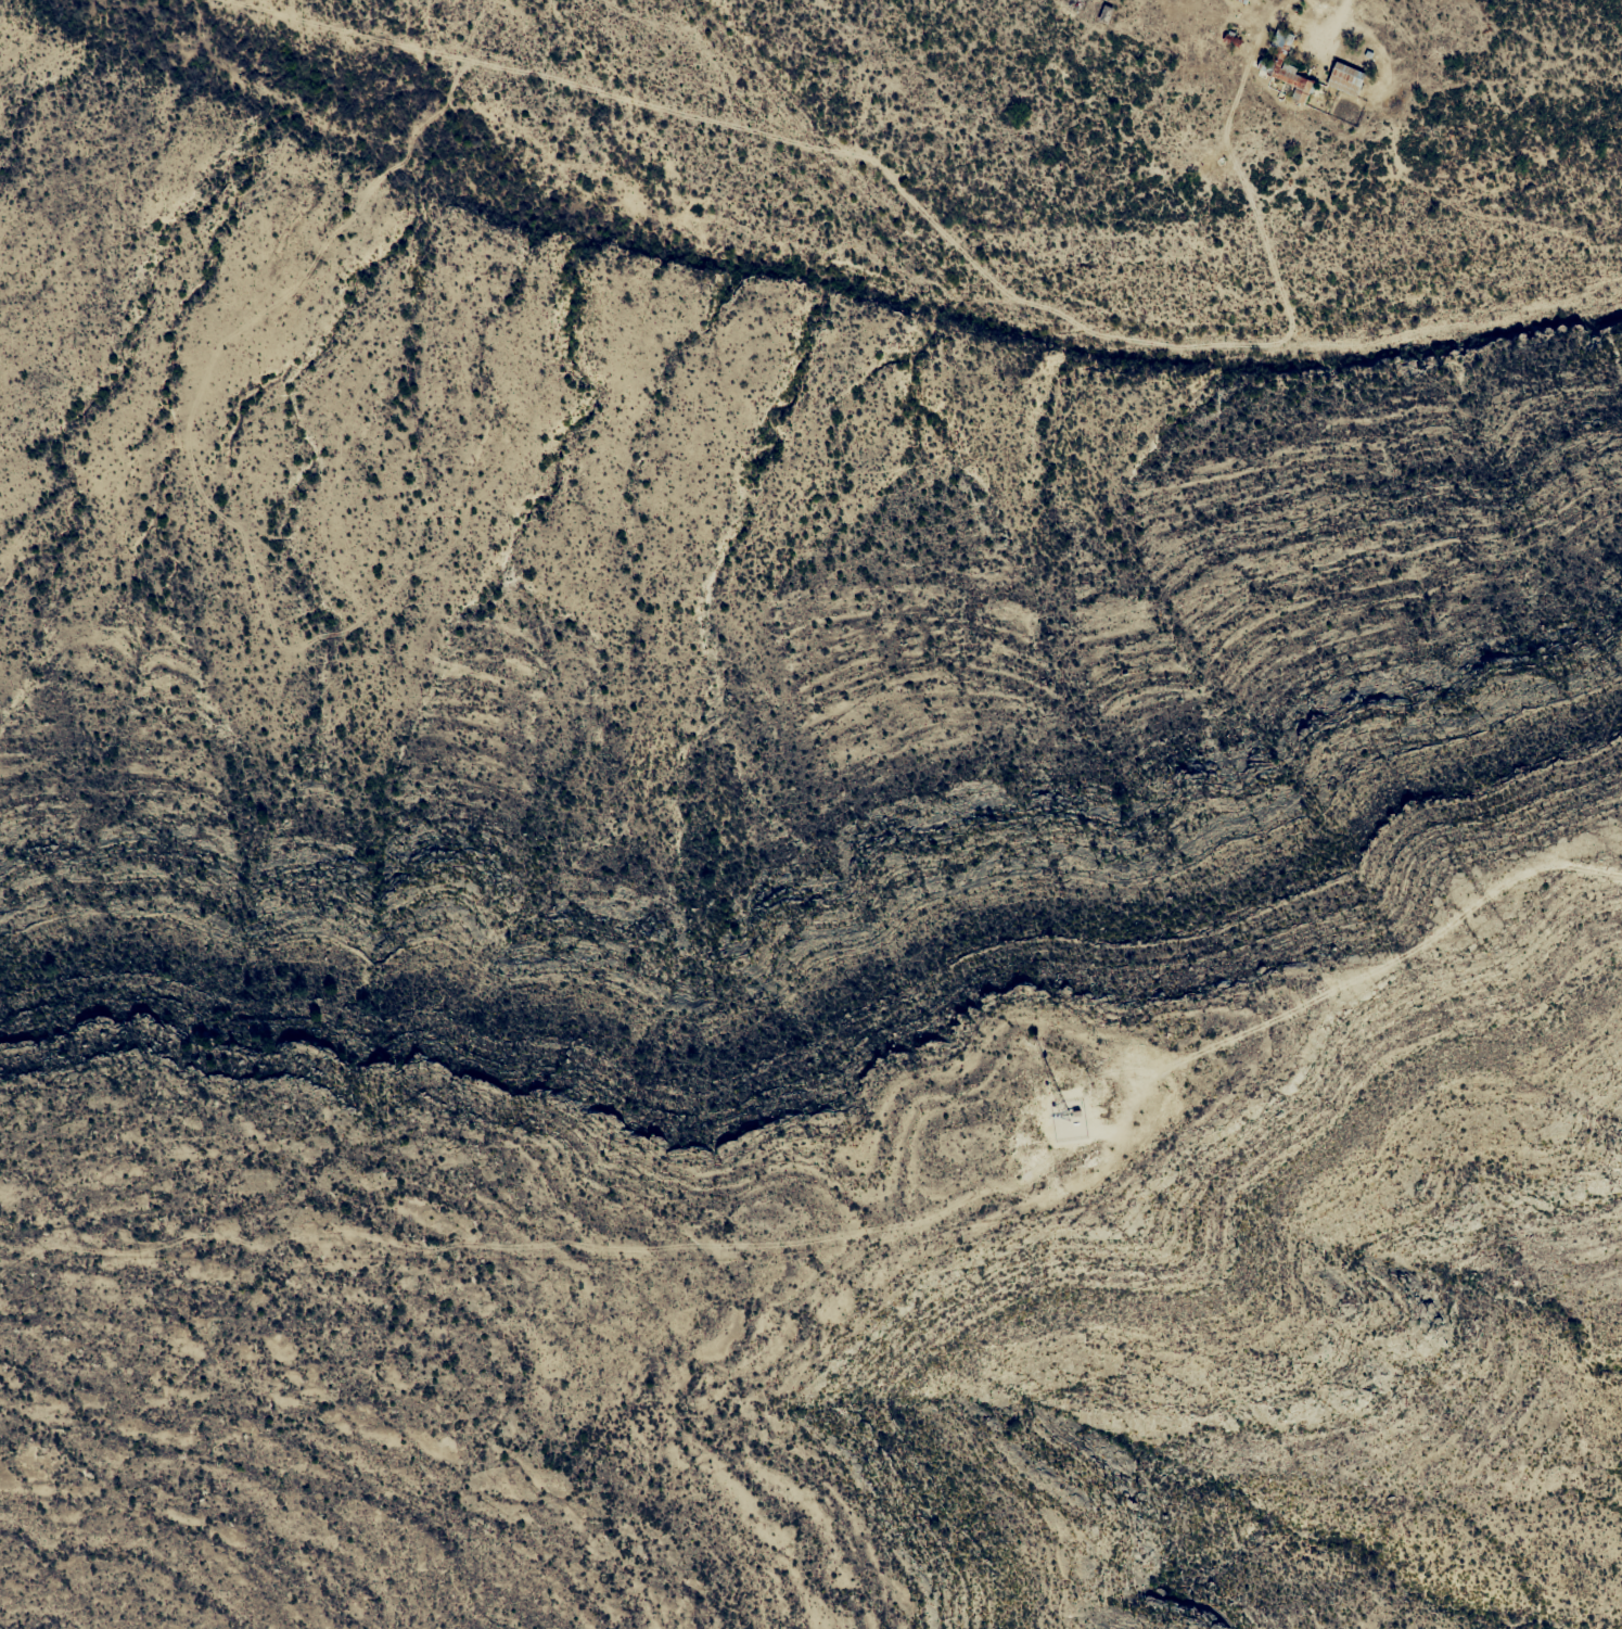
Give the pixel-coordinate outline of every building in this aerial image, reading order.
[(1113,9),(1103,6),(1098,21),(1107,24),(1113,9)] [(1285,63),(1295,36),(1282,31),(1266,76),(1310,92),(1316,75),(1285,63)] [(1366,74),(1336,60),(1325,83),(1355,97),(1366,74)]
